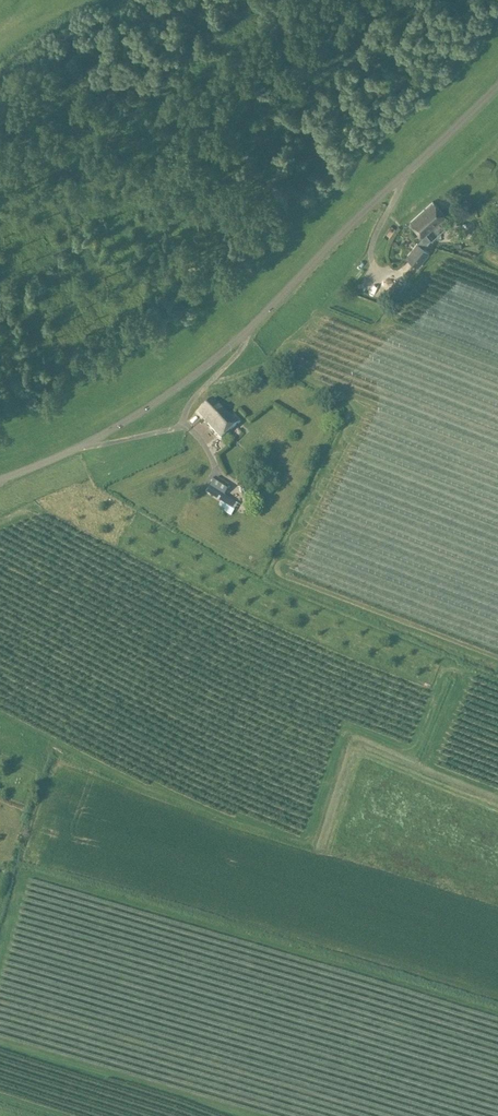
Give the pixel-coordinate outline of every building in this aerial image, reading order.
[(446,216),(433,201),(410,221),(423,236),(418,243),(417,242),(405,257),(418,267),(429,252),(424,248),(431,240),(426,234),(446,216)] [(372,262),(366,276),(377,281),(384,268),(372,262)] [(398,281),(390,291),(395,295),(403,285),(398,281)] [(392,299),(386,295),(382,301),(387,305),(392,299)] [(229,417),(213,399),(198,412),(221,439),(242,421),(234,412),(229,417)] [(231,487),(216,477),(206,493),(221,503),(219,507),(231,515),(234,510),(226,506),(230,499),(225,495),(231,487)]
